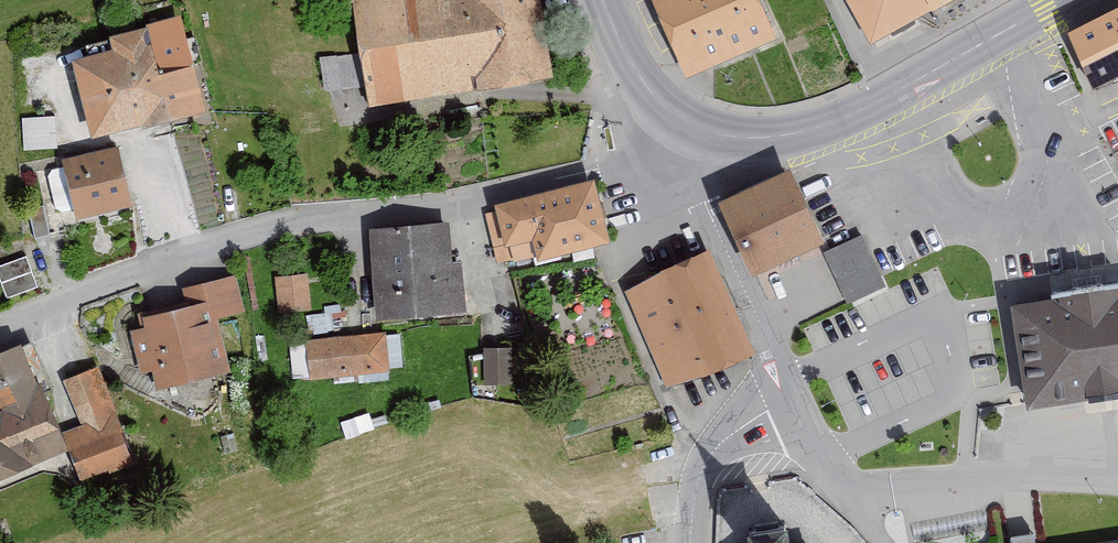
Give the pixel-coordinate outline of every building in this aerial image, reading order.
[(541,0),(351,0),(368,110),(554,81),(541,0)] [(757,0),(649,0),(686,82),(776,43),(757,0)] [(872,48),(929,17),(920,0),(845,0),(872,48)] [(929,17),(960,0),(920,0),(929,17)] [(1060,37),(1089,93),(1117,78),(1117,8),(1060,37)] [(206,114),(182,18),(109,37),(113,54),(73,64),(93,142),(206,114)] [(54,151),(53,119),(18,120),(19,152),(54,151)] [(130,209),(116,149),(61,162),(76,222),(130,209)] [(794,176),(726,207),(758,278),(826,247),(794,176)] [(610,247),(594,184),(495,207),(497,215),(482,218),(494,267),(535,257),(536,265),(610,247)] [(449,267),(446,226),(367,231),(373,324),(463,319),(460,266),(449,267)] [(859,238),(821,255),(845,305),(882,288),(859,238)] [(712,252),(624,287),(667,392),(754,357),(712,252)] [(22,257),(0,265),(0,293),(3,301),(34,289),(22,257)] [(307,313),(304,276),(271,278),(274,316),(307,313)] [(239,313),(232,278),(180,289),(184,308),(142,316),(145,327),(128,330),(138,374),(150,372),(154,392),(228,376),(215,318),(239,313)] [(1009,305),(1023,404),(1025,415),(1117,401),(1117,289),(1009,305)] [(385,375),(381,335),(303,342),(306,382),(385,375)] [(515,344),(485,343),(484,383),(514,384),(515,344)] [(93,368),(58,382),(76,428),(62,433),(44,387),(39,389),(22,347),(0,356),(0,481),(67,455),(78,483),(130,463),(93,368)] [(787,533),(750,540),(750,542),(789,542),(787,533)]
